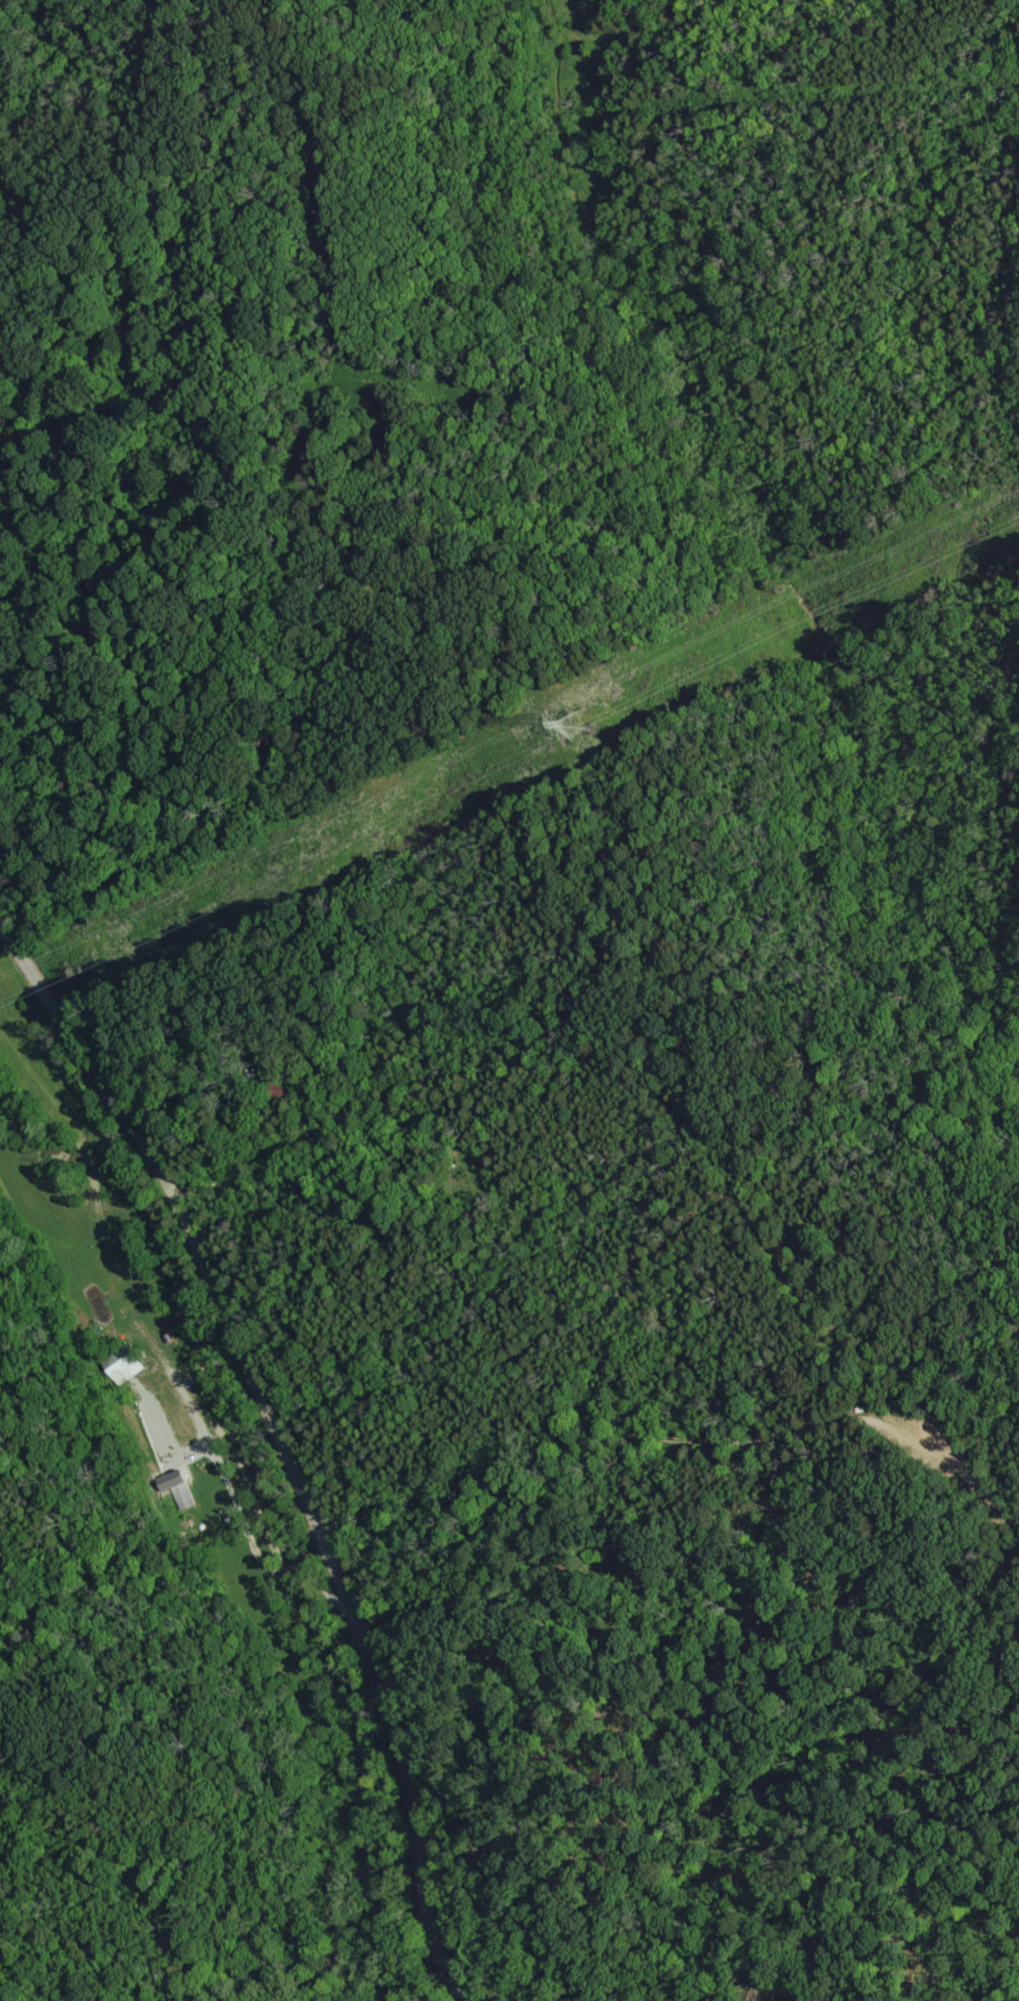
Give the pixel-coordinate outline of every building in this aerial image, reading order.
[(173,1489),(180,1510),(196,1505),(188,1481),(191,1480),(186,1464),(165,1471),(167,1476),(158,1479),(163,1492),(173,1489)]
